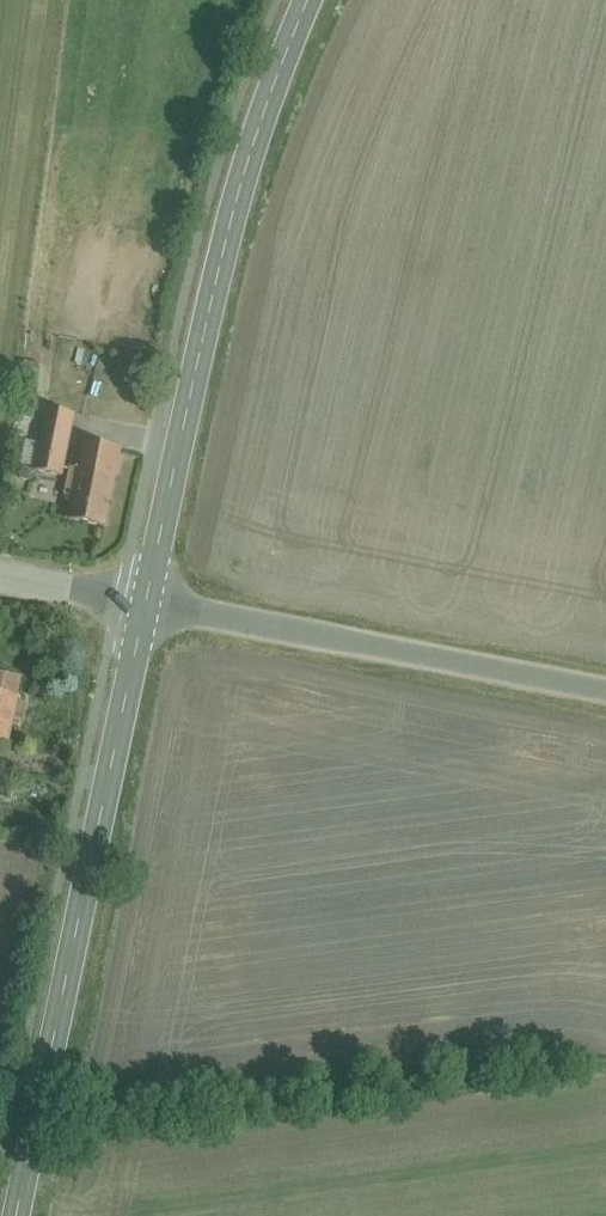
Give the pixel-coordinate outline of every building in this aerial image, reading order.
[(78,412),(47,406),(34,468),(65,474),(78,412)] [(123,450),(87,442),(81,468),(72,466),(66,495),(74,496),(69,518),(107,525),(123,450)] [(10,740),(21,691),(0,686),(0,738),(10,740)]
